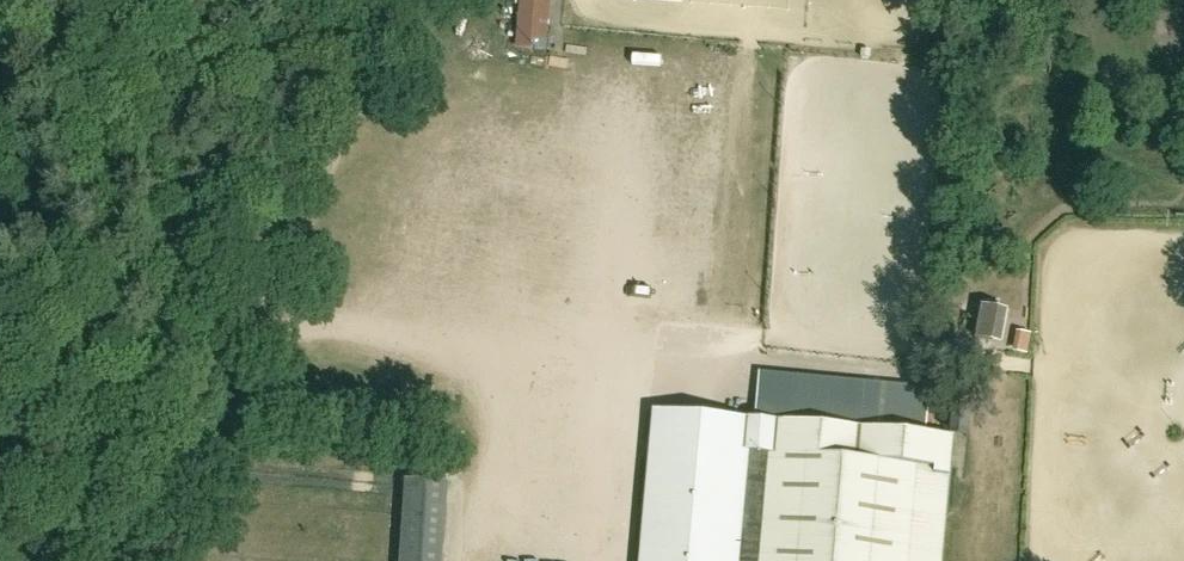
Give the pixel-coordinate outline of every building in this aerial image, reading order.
[(517,47),(544,49),(548,0),(522,0),(517,47)] [(1001,345),(1007,311),(981,306),(975,339),(1001,345)] [(1027,350),(1028,339),(1015,337),(1014,348),(1027,350)] [(952,438),(655,411),(641,560),(941,560),(952,438)] [(447,484),(407,481),(402,560),(442,560),(447,484)]
